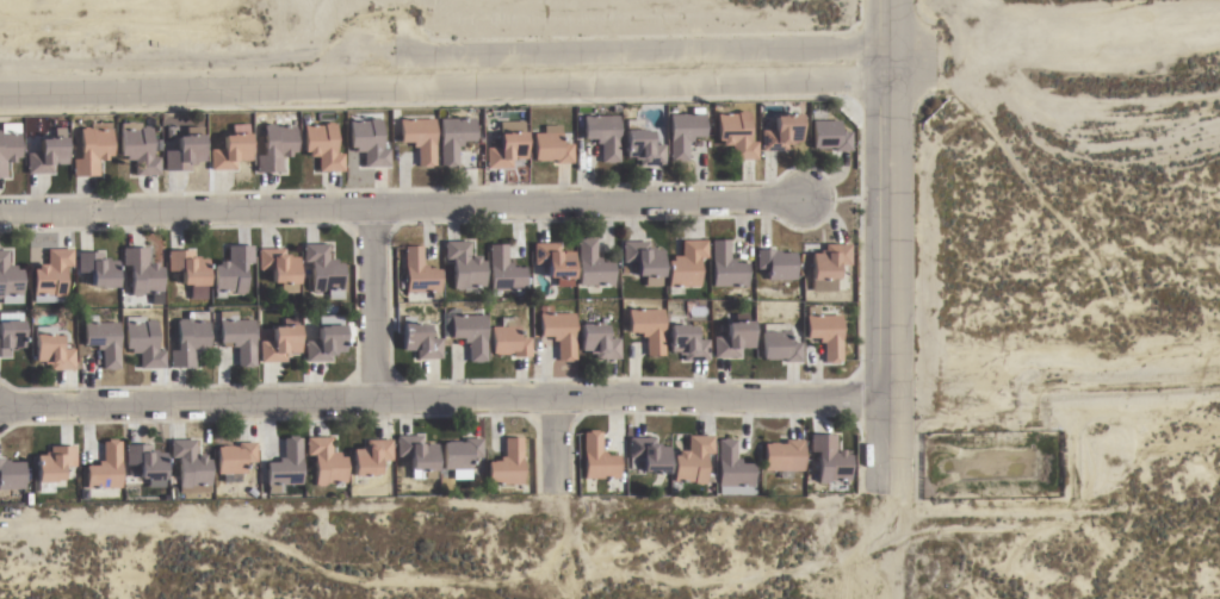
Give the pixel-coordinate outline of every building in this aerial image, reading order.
[(680,121),(702,121),(702,116),(714,116),(716,143),(704,143),(704,148),(699,148),(699,168),(681,168),(680,121)] [(441,166),(459,166),(460,141),(476,142),(477,119),(442,118),(441,166)] [(727,121),(749,121),(749,119),(758,119),(760,149),(768,149),(768,166),(743,166),(743,151),(733,151),(733,146),(729,146),(727,121)] [(773,137),(785,137),(785,121),(811,121),(811,148),(804,148),(804,150),(797,151),(797,157),(773,157),(773,137)] [(595,124),(595,145),(608,145),(608,150),(613,150),(614,168),(630,168),(630,124),(595,124)] [(488,125),(451,126),(452,170),(470,170),(470,154),(476,154),(475,148),(488,148),(488,125)] [(400,173),(376,173),(376,157),(367,158),(367,154),(360,154),(360,129),(380,129),(380,126),(391,126),(392,157),(400,156),(400,173)] [(410,127),(447,126),(448,170),(429,171),(429,154),(423,154),(423,149),(410,149),(410,127)] [(824,127),(851,127),(851,139),(862,138),(862,157),(846,157),(846,155),(824,155),(824,127)] [(131,130),(140,130),(140,129),(144,129),(144,130),(153,130),(153,136),(162,135),(162,164),(172,164),(172,181),(148,181),(147,166),(138,166),(138,160),(132,160),(131,130)] [(17,185),(17,167),(25,167),(25,162),(31,162),(31,130),(12,130),(12,138),(0,138),(0,185),(17,185)] [(85,181),(85,166),(91,166),(91,135),(101,135),(101,131),(122,131),(122,161),(117,161),(117,167),(109,167),(109,181),(85,181)] [(223,176),(222,156),(235,156),(234,142),(243,142),(243,132),(260,131),(260,142),(262,142),(264,166),(247,166),(247,176),(223,176)] [(315,132),(335,132),(335,131),(347,131),(347,160),(354,160),(354,177),(330,177),(330,160),(328,160),(328,162),(320,162),(320,157),(315,157),(315,132)] [(270,179),(292,179),(292,162),(301,162),(301,157),(306,157),(306,133),(287,133),(287,132),(275,132),(275,162),(270,162),(270,179)] [(545,141),(556,141),(556,133),(572,132),(574,151),(583,151),(584,169),(566,170),(566,167),(546,167),(545,141)] [(636,136),(662,136),(662,152),(676,152),(676,171),(651,171),(651,162),(636,162),(636,136)] [(497,155),(509,155),(509,138),(537,138),(537,164),(522,164),(522,175),(497,175),(497,155)] [(188,142),(196,142),(196,141),(215,141),(215,166),(206,166),(206,169),(203,169),(203,180),(178,180),(177,158),(188,157),(188,142)] [(63,180),(63,169),(78,169),(76,144),(50,144),(50,160),(38,160),(38,180),(63,180)] [(590,247),(607,247),(607,264),(612,264),(612,269),(624,269),(624,291),(590,291),(590,247)] [(457,248),(479,248),(479,267),(482,267),(482,262),(491,262),(491,267),(495,267),(495,291),(478,291),(478,294),(465,294),(465,264),(457,266),(457,248)] [(679,294),(679,267),(685,267),(685,263),(694,263),(694,248),(718,248),(718,266),(712,266),(712,294),(679,294)] [(724,248),(739,248),(739,266),(745,266),(745,269),(758,269),(758,293),(723,293),(724,248)] [(72,249),(47,249),(47,267),(35,266),(34,295),(67,296),(68,267),(72,267),(72,249)] [(634,249),(659,249),(659,256),(673,256),(674,294),(657,294),(656,282),(648,282),(648,268),(634,268),(634,249)] [(546,250),(570,250),(570,260),(574,260),(574,258),(584,258),(584,293),(568,293),(568,286),(565,282),(558,282),(558,272),(546,272),(546,250)] [(315,251),(340,251),(340,267),(348,267),(348,270),(354,270),(354,297),(336,297),(336,301),(323,301),(322,269),(315,269),(315,251)] [(501,251),(518,251),(518,272),(524,272),(524,274),(537,274),(537,297),(501,298),(501,251)] [(822,258),(829,258),(829,256),(836,256),(836,251),(861,251),(861,299),(823,299),(823,286),(822,286),(822,258)] [(240,252),(264,252),(264,269),(256,269),(256,301),(227,302),(225,272),(230,272),(230,268),(240,268),(240,252)] [(416,254),(433,254),(433,276),(451,276),(451,295),(436,295),(436,299),(417,299),(416,254)] [(60,256),(82,255),(83,273),(76,273),(78,306),(64,306),(64,308),(45,308),(45,276),(50,276),(49,272),(57,272),(57,273),(60,273),(60,256)] [(135,255),(157,255),(159,272),(160,272),(160,269),(168,269),(168,272),(173,272),(174,298),(155,298),(154,300),(142,300),(142,270),(135,272),(135,255)] [(271,256),(293,256),(293,262),(299,261),(299,264),(309,264),(309,300),(293,300),(293,289),(283,289),(283,276),(271,276),(271,256)] [(2,274),(0,274),(0,257),(18,257),(18,273),(26,273),(26,275),(32,275),(32,299),(18,299),(18,302),(2,302),(2,274)] [(180,277),(192,277),(193,289),(200,289),(200,293),(202,293),(202,306),(218,306),(217,274),(210,274),(210,263),(204,264),(204,257),(180,258),(180,277)] [(768,257),(785,257),(785,260),(806,260),(807,287),(779,287),(779,275),(768,275),(768,257)] [(89,260),(117,260),(117,266),(120,266),(120,275),(128,275),(128,293),(104,293),(104,280),(89,280),(89,260)] [(163,311),(163,302),(173,302),(174,311),(163,311)] [(836,367),(853,366),(851,322),(830,323),(829,314),(819,314),(819,322),(817,322),(817,344),(830,344),(830,349),(836,349),(836,367)] [(658,362),(675,361),(674,317),(640,317),(640,339),(654,338),(654,343),(658,343),(658,362)] [(182,374),(182,357),(188,357),(188,326),(198,326),(198,318),(219,318),(219,354),(215,354),(215,358),(206,358),(206,374),(182,374)] [(231,348),(231,319),(248,318),(248,327),(267,327),(267,373),(249,373),(249,354),(243,354),(243,348),(231,348)] [(586,366),(586,320),(551,320),(551,343),(564,342),(564,348),(569,348),(569,366),(586,366)] [(496,367),(496,322),(462,322),(462,345),(475,345),(475,349),(481,349),(481,367),(496,367)] [(136,324),(156,324),(156,327),(166,327),(166,358),(175,358),(175,375),(151,375),(151,360),(143,360),(143,355),(136,355),(136,324)] [(502,333),(513,333),(513,324),(530,324),(530,344),(543,344),(543,363),(524,363),(524,360),(503,360),(502,333)] [(21,363),(0,363),(0,344),(7,343),(7,329),(14,329),(14,326),(33,326),(33,354),(26,354),(26,357),(20,357),(21,363)] [(725,344),(738,344),(738,327),(745,327),(745,326),(763,326),(763,354),(751,354),(751,363),(725,363),(725,344)] [(95,327),(95,349),(107,349),(107,354),(112,354),(112,373),(131,373),(131,327),(95,327)] [(631,366),(631,345),(618,345),(618,330),(592,330),(592,357),(607,357),(607,366),(631,366)] [(719,366),(719,348),(706,348),(706,330),(680,331),(681,360),(695,360),(695,367),(719,366)] [(775,331),(800,330),(800,349),(811,349),(811,368),(795,368),(795,364),(776,364),(775,331)] [(317,348),(329,348),(329,332),(358,331),(358,345),(348,345),(349,356),(340,356),(340,367),(317,368),(317,348)] [(414,331),(439,331),(439,347),(452,345),(453,364),(428,364),(428,356),(414,357),(414,331)] [(273,369),(272,349),(284,349),(284,332),(310,332),(310,358),(298,358),(299,368),(273,369)] [(61,376),(85,376),(85,351),(74,351),(74,356),(70,356),(70,342),(63,342),(63,339),(45,339),(45,368),(55,368),(55,370),(61,370),(61,376)] [(303,483),(302,436),(284,437),(285,461),(268,461),(268,484),(303,483)] [(630,462),(630,485),(595,485),(595,439),(612,439),(612,458),(617,458),(617,462),(630,462)] [(121,440),(102,440),(103,466),(88,466),(89,488),(122,488),(121,440)] [(822,442),(846,442),(846,460),(849,460),(849,457),(855,457),(855,460),(860,460),(861,486),(841,487),(841,488),(829,488),(829,458),(823,458),(822,442)] [(296,445),(301,445),(301,443),(308,443),(308,445),(312,445),(314,491),(295,492),(296,500),(279,500),(279,469),(290,468),(290,464),(296,464),(296,445)] [(408,443),(433,443),(433,449),(447,449),(447,474),(432,474),(433,486),(421,486),(421,463),(408,463),(408,443)] [(700,443),(723,443),(724,460),(716,460),(716,491),(704,491),(704,488),(685,488),(685,462),(690,462),(690,457),(700,457),(700,443)] [(256,463),(256,444),(218,445),(219,475),(246,474),(246,463),(256,463)] [(318,445),(342,444),(343,461),(349,461),(349,464),(357,464),(357,491),(327,492),(327,462),(318,462),(318,445)] [(642,444),(642,466),(652,466),(652,476),(667,476),(667,479),(679,479),(679,454),(670,454),(670,451),(665,451),(665,444),(642,444)] [(454,450),(476,449),(476,445),(493,445),(494,464),(483,466),(483,475),(454,476),(454,450)] [(516,445),(533,445),(534,491),(513,491),(513,488),(500,489),(500,468),(512,468),(512,464),(516,464),(516,445)] [(114,449),(119,449),(119,447),(128,447),(128,448),(131,448),(132,495),(97,495),(97,473),(110,473),(110,468),(114,468),(114,449)] [(729,447),(747,447),(747,466),(751,466),(751,470),(763,470),(763,494),(729,494),(729,447)] [(795,447),(813,448),(813,478),(775,476),(775,450),(795,450),(795,447)] [(182,449),(206,448),(206,467),(208,467),(208,462),(217,461),(217,466),(222,466),(222,500),(192,500),(191,464),(182,464),(182,449)] [(378,448),(402,448),(402,466),(390,466),(390,478),(383,478),(383,482),(365,482),(365,457),(378,457),(378,448)] [(249,450),(267,449),(267,468),(255,468),(255,480),(252,480),(252,488),(229,488),(229,455),(233,455),(233,454),(246,453),(246,455),(249,455),(249,450)] [(137,451),(163,450),(163,460),(175,458),(177,486),(161,487),(159,485),(149,485),(149,473),(137,473),(137,451)] [(62,455),(87,455),(87,475),(75,476),(75,491),(48,491),(47,464),(56,464),(56,462),(62,462),(62,455)] [(33,469),(20,470),(19,468),(14,468),(14,466),(0,466),(0,486),(8,485),(10,497),(33,495),(33,469)] [(436,486),(436,478),(446,478),(446,486),(436,486)] [(682,489),(692,489),(692,492),(692,499),(682,499),(682,489)] [(259,499),(262,494),(271,501),(267,506),(259,499)]
